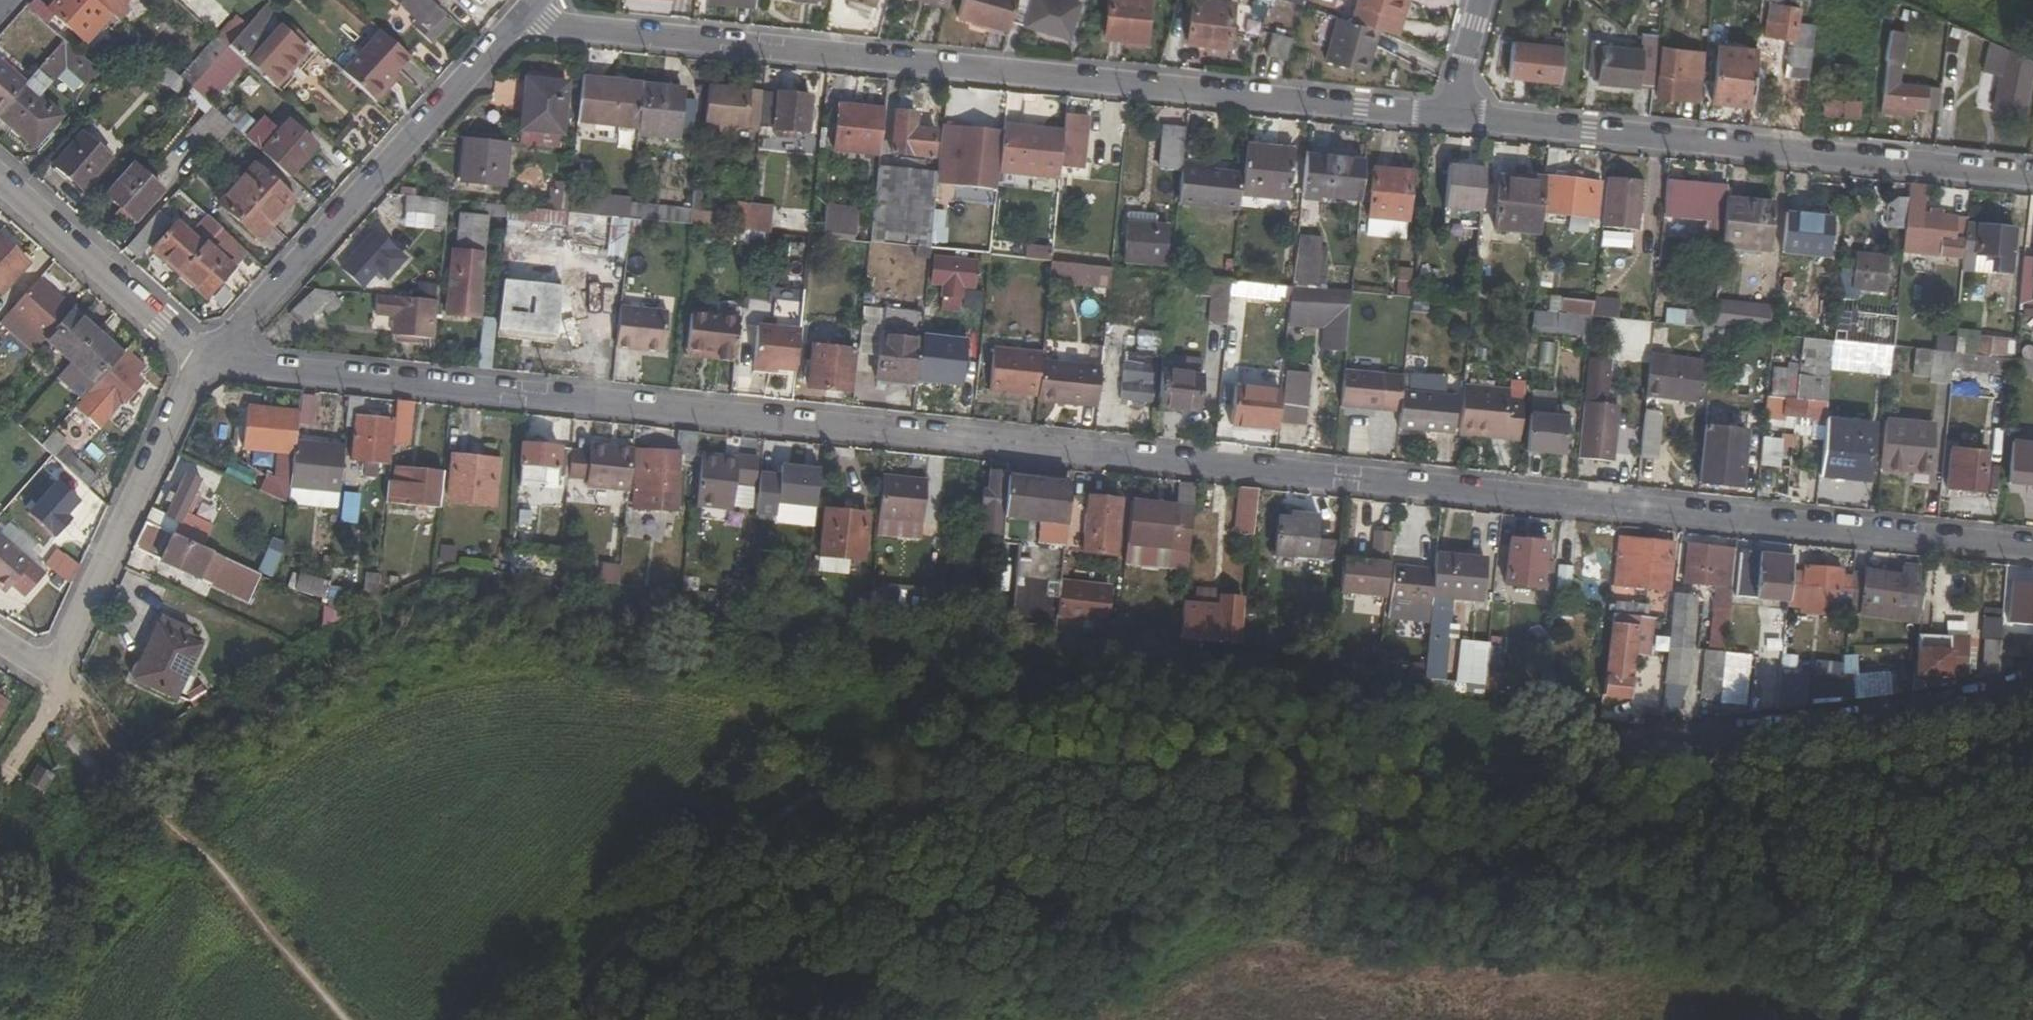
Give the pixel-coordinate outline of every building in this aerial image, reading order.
[(85,42),(109,14),(93,0),(56,0),(48,8),(85,42)] [(109,14),(116,21),(126,11),(121,6),(127,0),(93,0),(109,14)] [(413,26),(424,35),(428,31),(435,38),(452,21),(428,0),(395,0),(417,20),(413,26)] [(1010,21),(1016,0),(961,0),(957,15),(984,23),(986,19),(1009,26),(1010,21)] [(1010,21),(1069,38),(1078,3),(1069,0),(1016,0),(1010,21)] [(1147,0),(1108,0),(1105,37),(1144,40),(1147,0)] [(1231,1),(1216,0),(1192,0),(1187,44),(1228,47),(1231,1)] [(1350,20),(1379,29),(1396,35),(1406,0),(1356,0),(1350,20)] [(1567,0),(1551,0),(1549,19),(1555,20),(1552,48),(1511,44),(1508,76),(1559,81),(1567,0)] [(1807,77),(1812,25),(1797,23),(1800,0),(1769,0),(1764,35),(1788,39),(1784,75),(1807,77)] [(264,19),(273,9),(266,2),(257,13),(264,19)] [(266,21),(264,19),(257,13),(243,27),(228,45),(247,63),(250,60),(265,73),(294,40),(280,27),(268,38),(258,29),(266,21)] [(1366,72),(1379,29),(1350,20),(1338,16),(1325,58),(1366,72)] [(243,27),(235,18),(217,38),(226,47),(228,45),(243,27)] [(984,23),(983,26),(1007,34),(1009,26),(986,19),(984,23)] [(137,59),(147,48),(118,22),(108,33),(137,59)] [(391,75),(408,56),(379,30),(342,71),(374,101),(386,89),(385,81),(391,75)] [(1889,30),(1880,114),(1912,118),(1912,108),(1922,109),(1924,88),(1898,85),(1907,34),(1889,30)] [(424,35),(432,42),(435,38),(428,31),(424,35)] [(1283,57),(1289,38),(1272,33),(1267,53),(1283,57)] [(1638,84),(1652,86),(1657,35),(1641,34),(1640,51),(1599,47),(1599,41),(1590,41),(1587,76),(1595,77),(1595,82),(1637,88),(1638,84)] [(217,38),(181,79),(189,87),(226,47),(217,38)] [(85,83),(97,70),(63,41),(36,71),(49,83),(64,65),(85,83)] [(247,63),(228,45),(226,47),(189,87),(208,105),(247,63)] [(2032,68),(1987,45),(1981,71),(2001,75),(1993,110),(2022,117),(2032,68)] [(1751,105),(1755,50),(1706,47),(1701,101),(1751,105)] [(1656,97),(1697,101),(1703,52),(1661,48),(1656,97)] [(143,62),(155,72),(163,64),(151,52),(143,62)] [(24,83),(0,62),(0,110),(24,83)] [(36,95),(49,83),(36,71),(24,83),(0,110),(0,118),(32,146),(60,116),(36,95)] [(386,89),(395,79),(391,75),(385,81),(386,89)] [(637,128),(641,84),(581,78),(577,121),(637,128)] [(527,98),(524,98),(520,144),(559,148),(566,84),(530,79),(527,98)] [(680,98),(681,89),(641,84),(637,128),(637,133),(691,139),(696,100),(680,98)] [(710,87),(706,122),(758,127),(762,92),(710,87)] [(806,134),(810,97),(762,92),(758,127),(757,134),(796,138),(796,133),(806,134)] [(1823,115),(1857,119),(1859,100),(1823,98),(1823,115)] [(833,149),(877,154),(881,111),(837,105),(833,149)] [(214,149),(233,127),(211,107),(191,129),(214,149)] [(915,113),(895,112),(891,152),(932,157),(935,129),(913,127),(915,113)] [(1081,169),(1087,117),(1064,115),(1062,134),(1059,167),(1081,169)] [(278,133),(269,125),(252,144),(289,177),(317,147),(289,121),(278,133)] [(996,180),(997,172),(1000,134),(1001,133),(940,125),(938,153),(936,168),(934,185),(995,191),(996,180)] [(1062,134),(1001,128),(1001,133),(1000,134),(997,172),(1058,177),(1059,167),(1062,134)] [(1164,128),(1159,169),(1180,170),(1181,161),(1184,131),(1164,128)] [(82,190),(110,159),(81,134),(54,165),(82,190)] [(504,186),(508,143),(463,138),(459,181),(504,186)] [(1244,145),(1242,173),(1239,194),(1288,199),(1293,150),(1244,145)] [(1363,162),(1304,156),(1300,194),(1358,199),(1363,162)] [(1180,170),(1177,204),(1237,210),(1239,194),(1242,173),(1211,169),(1196,169),(1197,163),(1181,161),(1180,170)] [(257,238),(294,198),(256,163),(219,204),(257,238)] [(898,169),(875,167),(868,243),(928,250),(934,187),(934,185),(936,168),(898,164),(898,169)] [(106,195),(122,210),(135,221),(162,191),(133,165),(106,195)] [(1445,166),(1441,208),(1480,212),(1481,191),(1483,170),(1445,166)] [(1405,220),(1410,172),(1373,169),(1367,216),(1405,220)] [(1494,217),(1493,229),(1539,233),(1541,211),(1544,181),(1499,175),(1497,192),(1494,217)] [(1599,182),(1544,176),(1544,181),(1541,211),(1596,216),(1599,182)] [(1683,178),(1667,177),(1663,213),(1707,217),(1706,232),(1721,234),(1724,204),(1725,197),(1725,189),(1682,185),(1683,178)] [(1639,181),(1604,178),(1599,227),(1635,230),(1639,181)] [(549,199),(544,199),(542,209),(567,212),(570,184),(556,182),(555,189),(554,200),(549,199)] [(1926,185),(1908,183),(1902,251),(1959,257),(1960,239),(1964,238),(1966,218),(1942,215),(1943,210),(1932,208),(1931,213),(1921,212),(1922,202),(1924,202),(1926,185)] [(941,200),(984,201),(984,190),(941,189),(941,200)] [(1481,191),(1480,212),(1479,216),(1494,217),(1497,192),(1481,191)] [(708,227),(711,196),(691,194),(689,209),(688,225),(708,227)] [(445,225),(448,199),(407,195),(405,211),(433,214),(433,224),(445,225)] [(1724,204),(1743,207),(1745,200),(1725,197),(1724,204)] [(1745,200),(1743,207),(1724,204),(1721,234),(1720,246),(1767,250),(1772,203),(1745,200)] [(628,218),(637,219),(688,225),(689,209),(630,201),(628,218)] [(750,203),(737,202),(734,229),(747,231),(748,226),(749,209),(750,203)] [(478,203),(477,215),(506,217),(508,206),(478,203)] [(542,209),(508,206),(506,217),(565,224),(567,212),(542,209)] [(854,234),(857,210),(827,206),(825,232),(854,234)] [(757,228),(758,209),(749,209),(748,226),(757,228)] [(116,216),(129,227),(135,221),(122,210),(116,216)] [(433,224),(433,214),(405,211),(403,226),(432,229),(433,224)] [(1832,216),(1785,211),(1781,251),(1827,255),(1832,216)] [(624,256),(626,238),(628,218),(567,212),(565,224),(575,225),(574,236),(611,240),(609,254),(624,256)] [(1155,224),(1156,214),(1128,212),(1123,262),(1163,265),(1167,225),(1155,224)] [(487,231),(485,216),(461,219),(463,234),(487,231)] [(1457,216),(1456,230),(1479,231),(1480,217),(1457,216)] [(626,238),(636,239),(637,219),(628,218),(626,238)] [(154,250),(206,296),(246,252),(219,228),(203,246),(178,224),(154,250)] [(2011,272),(2015,228),(1979,224),(1976,253),(2003,256),(2002,271),(2011,272)] [(386,267),(397,253),(381,238),(377,243),(370,235),(352,254),(361,261),(351,272),(362,283),(379,262),(386,267)] [(28,262),(0,238),(0,292),(28,262)] [(559,241),(530,238),(529,251),(557,255),(559,241)] [(478,298),(482,253),(453,250),(446,313),(478,316),(480,298),(478,298)] [(503,279),(499,326),(555,332),(559,284),(554,284),(557,255),(529,251),(510,250),(508,279),(503,279)] [(1319,253),(1294,251),(1291,286),(1315,288),(1319,253)] [(1327,254),(1319,253),(1315,288),(1325,289),(1329,264),(1326,264),(1327,254)] [(576,254),(576,283),(613,284),(614,255),(576,254)] [(981,254),(980,262),(989,263),(989,255),(981,254)] [(1882,290),(1886,257),(1858,254),(1854,287),(1882,290)] [(2022,256),(2018,303),(2031,305),(2032,296),(2032,297),(2032,258),(2022,256)] [(974,287),(977,261),(933,257),(931,283),(944,284),(942,310),(958,312),(961,286),(974,287)] [(1110,288),(1110,267),(1053,266),(1053,286),(1110,288)] [(1212,295),(1209,320),(1226,321),(1230,280),(1201,276),(1199,293),(1212,295)] [(1791,291),(1793,278),(1784,277),(1782,290),(1791,291)] [(72,309),(38,279),(8,312),(42,342),(72,309)] [(413,295),(437,298),(439,287),(414,284),(413,295)] [(1325,289),(1315,288),(1291,286),(1287,322),(1346,328),(1350,292),(1325,289)] [(341,304),(333,291),(313,289),(292,310),(303,322),(321,305),(329,315),(341,304)] [(394,315),(392,334),(433,338),(437,302),(377,295),(375,313),(394,315)] [(1791,297),(1789,314),(1817,317),(1819,299),(1791,297)] [(1822,317),(1821,327),(1834,328),(1836,301),(1819,299),(1817,317),(1822,317)] [(1749,304),(1718,300),(1715,328),(1757,332),(1758,318),(1765,319),(1766,303),(1749,301),(1749,304)] [(1594,301),(1593,323),(1618,325),(1620,303),(1594,301)] [(664,312),(618,307),(615,348),(660,353),(664,312)] [(1666,308),(1665,322),(1712,327),(1713,312),(1666,308)] [(72,309),(42,342),(93,387),(122,355),(72,309)] [(1590,324),(1591,315),(1532,309),(1530,318),(1590,324)] [(1845,324),(1859,326),(1861,313),(1846,311),(1845,324)] [(32,353),(42,342),(8,312),(0,321),(0,325),(32,353)] [(1876,327),(1877,315),(1861,313),(1859,326),(1876,327)] [(738,319),(691,314),(687,349),(717,351),(734,354),(738,319)] [(496,318),(483,316),(477,369),(490,370),(496,318)] [(1956,319),(1935,317),(1933,349),(1953,352),(1956,319)] [(1530,318),(1530,324),(1590,330),(1590,324),(1530,318)] [(751,368),(794,373),(798,333),(755,328),(751,368)] [(1155,332),(1138,331),(1136,356),(1153,357),(1155,332)] [(879,341),(858,339),(856,369),(875,371),(875,379),(915,383),(919,339),(881,335),(879,341)] [(1832,339),(1803,337),(1801,353),(1804,353),(1804,365),(1798,365),(1793,415),(1795,415),(1812,417),(1810,439),(1822,440),(1824,420),(1830,367),(1832,339)] [(2014,341),(1980,337),(1979,355),(2013,358),(2013,349),(2014,341)] [(1890,373),(1893,346),(1832,339),(1830,367),(1890,373)] [(2023,344),(2013,349),(2013,358),(2032,360),(2032,344),(2023,344)] [(848,391),(853,350),(813,347),(808,386),(848,391)] [(992,347),(988,391),(1037,395),(1040,362),(1041,351),(992,347)] [(1916,348),(1913,379),(1950,382),(1951,368),(1953,352),(1933,349),(1916,348)] [(687,356),(716,359),(717,351),(687,349),(687,356)] [(127,368),(135,360),(125,350),(122,355),(93,387),(88,393),(111,415),(120,403),(123,405),(142,382),(127,368)] [(2013,358),(1979,355),(1953,352),(1951,368),(2011,374),(2013,358)] [(965,353),(960,398),(974,398),(979,355),(965,353)] [(1771,397),(1766,397),(1765,413),(1782,414),(1793,415),(1798,365),(1804,365),(1804,353),(1801,353),(1792,353),(1786,370),(1773,369),(1771,397)] [(1136,356),(1125,355),(1124,365),(1154,368),(1155,357),(1153,357),(1136,356)] [(1661,399),(1700,402),(1704,361),(1656,357),(1654,377),(1663,377),(1661,399)] [(2013,358),(2011,374),(2032,375),(2032,360),(2013,358)] [(1098,408),(1102,368),(1040,362),(1037,395),(1036,402),(1098,408)] [(1121,398),(1151,400),(1154,368),(1124,365),(1121,398)] [(1403,374),(1342,368),(1339,407),(1399,412),(1402,389),(1403,374)] [(1200,375),(1160,371),(1157,406),(1197,409),(1200,375)] [(1296,424),(1301,372),(1287,371),(1280,422),(1296,424)] [(1462,386),(1458,433),(1477,434),(1478,429),(1518,434),(1522,400),(1507,398),(1508,390),(1462,386)] [(1235,388),(1232,425),(1276,429),(1280,393),(1235,388)] [(1402,389),(1399,412),(1398,427),(1452,432),(1456,395),(1402,389)] [(391,421),(359,417),(361,397),(349,395),(347,421),(355,422),(351,460),(387,464),(391,421)] [(392,444),(408,446),(413,402),(397,400),(392,444)] [(1617,405),(1582,402),(1577,459),(1611,462),(1617,405)] [(1731,411),(1703,408),(1696,482),(1741,486),(1746,434),(1729,432),(1731,411)] [(295,453),(296,442),(299,413),(249,409),(245,448),(295,453)] [(1764,419),(1781,421),(1782,414),(1765,413),(1764,419)] [(1562,454),(1566,418),(1531,414),(1526,450),(1562,454)] [(1659,416),(1643,414),(1639,454),(1656,456),(1659,416)] [(1867,480),(1872,424),(1824,420),(1822,440),(1819,476),(1867,480)] [(1932,425),(1885,421),(1880,469),(1927,474),(1932,425)] [(1478,429),(1477,434),(1518,438),(1518,434),(1478,429)] [(683,460),(695,460),(698,431),(681,430),(678,453),(665,452),(666,446),(651,444),(650,450),(639,449),(633,506),(678,510),(683,460)] [(57,454),(54,458),(88,488),(98,478),(63,447),(66,444),(55,434),(46,443),(57,454)] [(1780,439),(1762,437),(1759,465),(1778,466),(1780,439)] [(291,487),(334,491),(338,447),(296,442),(295,453),(295,459),(291,487)] [(556,467),(554,485),(567,486),(568,476),(570,449),(522,444),(520,464),(534,465),(532,477),(543,477),(544,466),(556,467)] [(593,444),(592,451),(570,449),(568,476),(589,478),(588,485),(629,490),(634,448),(593,444)] [(340,491),(344,447),(338,447),(334,491),(340,491)] [(2011,450),(2008,483),(2032,485),(2032,452),(2011,450)] [(1983,492),(1986,455),(1951,451),(1947,488),(1983,492)] [(491,506),(497,461),(454,456),(450,501),(491,506)] [(757,459),(738,457),(737,461),(736,468),(724,467),(724,459),(703,457),(699,503),(732,507),(735,484),(755,486),(757,459)] [(737,461),(724,459),(724,467),(736,468),(737,461)] [(1002,535),(1008,476),(1009,463),(990,461),(987,489),(983,489),(978,532),(1002,535)] [(779,474),(760,472),(755,512),(776,514),(777,502),(815,506),(819,469),(780,464),(779,474)] [(388,483),(387,501),(439,506),(443,472),(407,469),(407,472),(395,471),(394,483),(388,483)] [(165,516),(151,509),(145,523),(187,543),(195,528),(182,522),(202,480),(185,472),(165,516)] [(902,479),(902,477),(882,474),(878,517),(923,522),(927,479),(912,477),(912,480),(902,479)] [(1063,550),(1069,496),(1070,483),(1008,476),(1002,535),(993,623),(996,623),(1054,629),(1059,583),(1060,572),(1062,557),(1063,550)] [(59,480),(29,511),(56,536),(73,518),(68,513),(81,500),(59,480)] [(1235,534),(1252,535),(1257,489),(1240,488),(1235,534)] [(1088,495),(1088,499),(1069,496),(1063,550),(1114,554),(1119,498),(1088,495)] [(1126,544),(1189,550),(1193,511),(1177,509),(1177,505),(1130,501),(1126,544)] [(863,561),(867,513),(825,508),(820,557),(863,561)] [(1314,559),(1318,515),(1292,513),(1291,519),(1278,517),(1273,556),(1295,558),(1295,557),(1314,559)] [(187,543),(145,523),(133,547),(247,600),(259,575),(187,543)] [(1338,593),(1385,598),(1391,532),(1373,530),(1371,561),(1342,557),(1338,593)] [(32,563),(0,535),(0,585),(7,591),(32,563)] [(1613,584),(1668,590),(1672,543),(1618,538),(1613,584)] [(1541,587),(1545,544),(1512,539),(1506,584),(1541,587)] [(1721,686),(1725,656),(1735,549),(1688,545),(1686,567),(1688,567),(1687,584),(1717,587),(1711,653),(1707,653),(1703,696),(1720,697),(1721,686)] [(67,581),(78,566),(56,550),(45,564),(67,581)] [(1482,601),(1486,557),(1434,552),(1433,570),(1429,606),(1428,622),(1422,671),(1444,675),(1448,637),(1449,625),(1452,598),(1482,601)] [(1788,601),(1791,571),(1792,558),(1742,553),(1737,596),(1788,601)] [(1068,573),(1070,557),(1062,557),(1060,572),(1068,573)] [(1860,602),(1921,609),(1923,583),(1918,582),(1920,566),(1903,564),(1901,578),(1853,573),(1853,576),(1850,605),(1850,612),(1859,613),(1860,602)] [(621,568),(602,566),(601,583),(620,585),(621,568)] [(1433,570),(1394,566),(1390,602),(1429,606),(1433,570)] [(1825,602),(1850,605),(1853,576),(1841,575),(1841,569),(1804,566),(1803,572),(1791,571),(1788,601),(1787,605),(1800,606),(1800,612),(1824,614),(1825,602)] [(1138,619),(1142,570),(1123,567),(1117,629),(1127,630),(1128,618),(1138,619)] [(380,574),(366,573),(362,608),(377,600),(380,574)] [(320,597),(324,582),(302,574),(296,590),(320,597)] [(405,588),(402,576),(380,574),(377,600),(405,588)] [(1106,621),(1109,588),(1059,583),(1054,629),(1075,632),(1077,618),(1106,621)] [(2013,583),(2008,623),(2028,625),(2030,611),(2032,611),(2032,585),(2013,583)] [(922,590),(883,586),(881,611),(918,615),(922,590)] [(1690,661),(1696,597),(1674,594),(1671,620),(1667,658),(1690,661)] [(1388,617),(1428,622),(1429,606),(1390,602),(1388,617)] [(1859,617),(1919,623),(1921,609),(1860,602),(1859,613),(1859,617)] [(1220,604),(1218,613),(1183,610),(1181,644),(1199,647),(1200,639),(1237,643),(1241,606),(1220,604)] [(1653,608),(1637,606),(1636,615),(1652,618),(1653,608)] [(1183,610),(1160,607),(1158,642),(1177,644),(1181,644),(1183,610)] [(1636,628),(1651,630),(1652,618),(1636,615),(1613,613),(1605,694),(1629,696),(1636,628)] [(1054,637),(1054,629),(996,623),(995,632),(1054,639),(1054,637)] [(1457,638),(1459,626),(1449,625),(1448,637),(1457,638)] [(175,698),(198,647),(156,628),(133,679),(175,698)] [(1075,632),(1054,629),(1054,637),(1074,638),(1075,632)] [(2013,656),(2032,657),(2032,637),(2001,634),(2001,641),(1998,671),(2012,665),(2013,656)] [(1967,674),(1968,637),(1920,636),(1919,674),(1950,675),(1950,674),(1967,674)] [(1982,675),(1998,671),(2001,641),(1985,640),(1982,675)] [(1488,644),(1462,642),(1458,676),(1484,680),(1485,676),(1487,647),(1488,644)] [(1199,647),(1181,644),(1180,654),(1198,657),(1199,647)] [(1500,678),(1503,648),(1487,647),(1485,676),(1500,678)] [(1744,688),(1748,658),(1725,656),(1721,686),(1744,688)] [(1421,678),(1422,671),(1394,669),(1394,675),(1421,678)] [(1789,677),(1790,671),(1781,670),(1778,708),(1804,704),(1806,678),(1789,677)] [(1444,675),(1422,671),(1421,678),(1444,679),(1444,675)] [(1888,671),(1844,676),(1844,679),(1841,700),(1892,693),(1888,671)] [(1815,676),(1812,703),(1841,700),(1844,679),(1815,676)] [(1444,679),(1421,678),(1420,684),(1443,686),(1444,679)] [(1484,683),(1457,681),(1457,688),(1482,692),(1484,683)] [(26,782),(42,793),(53,775),(37,765),(26,782)]
